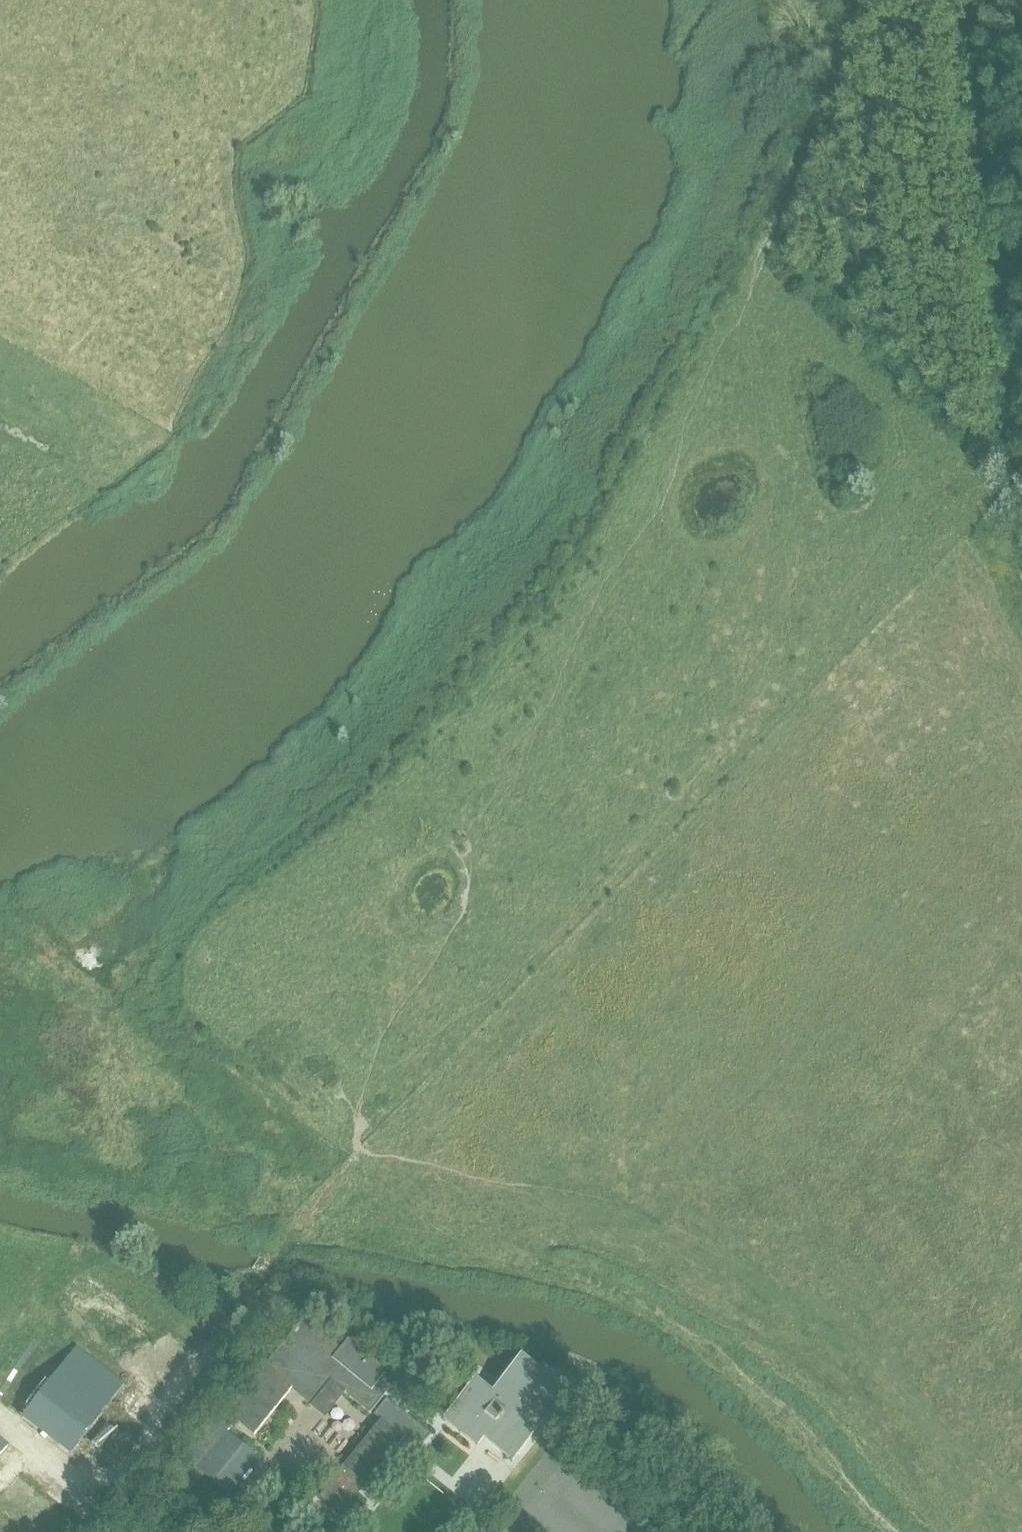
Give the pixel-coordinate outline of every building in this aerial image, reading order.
[(369,1414),(395,1382),(385,1374),(386,1372),(347,1340),(339,1350),(302,1320),(225,1415),(235,1424),(247,1435),(285,1387),(311,1407),(331,1383),(369,1414)] [(473,1380),(442,1419),(476,1446),(483,1438),(512,1460),(536,1430),(529,1424),(558,1387),(520,1356),(490,1394),(473,1380)] [(417,1450),(427,1438),(430,1435),(386,1400),(373,1416),(380,1421),(318,1498),(340,1516),(403,1439),(417,1450)] [(215,1413),(179,1457),(191,1467),(195,1470),(204,1477),(228,1497),(259,1459),(226,1433),(232,1426),(215,1413)] [(191,1467),(178,1483),(191,1493),(204,1477),(195,1470),(191,1467)]
